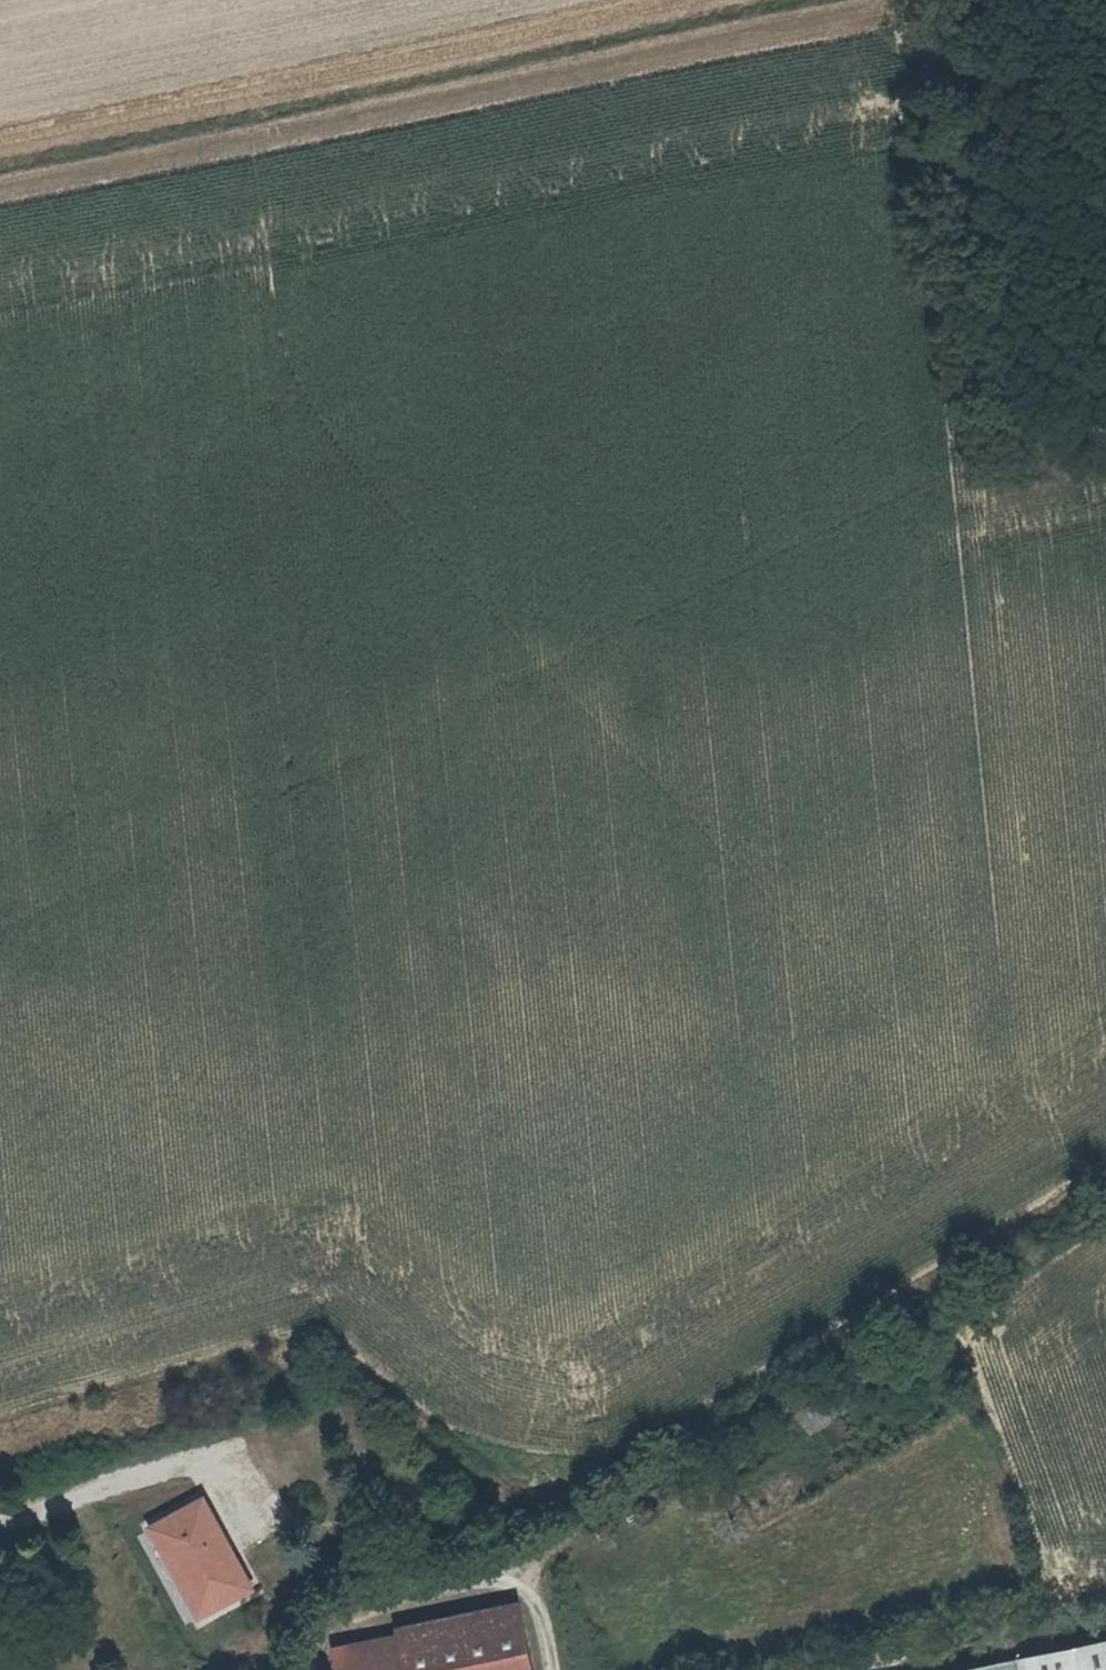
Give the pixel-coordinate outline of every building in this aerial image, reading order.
[(795,1410),(802,1432),(836,1421),(829,1399),(795,1410)] [(242,1600),(199,1508),(154,1529),(195,1620),(224,1608),(242,1600)] [(524,1612),(402,1633),(403,1640),(409,1669),(533,1669),(524,1612)] [(942,1669),(1105,1669),(1105,1633),(942,1669)] [(339,1669),(409,1669),(403,1640),(336,1651),(339,1669)]
